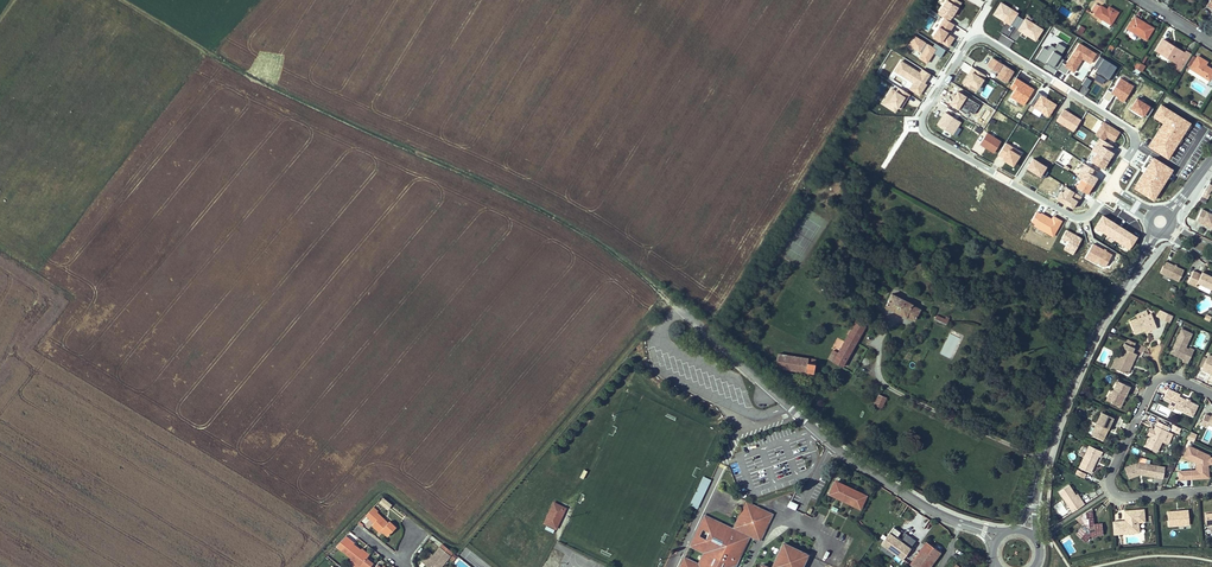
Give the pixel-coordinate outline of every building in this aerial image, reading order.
[(938,14),(940,15),(944,18),(949,21),(961,3),(956,0),(947,0),(938,14)] [(1091,11),(1095,14),(1099,7),(1095,4),(1091,11)] [(1118,12),(1112,8),(1110,11),(1107,10),(1100,5),(1099,7),(1095,14),(1094,15),(1102,20),(1110,25),(1111,25),(1118,12)] [(933,36),(944,18),(940,15),(932,28),(934,30),(931,35),(933,36)] [(1127,28),(1146,40),(1153,28),(1144,23),(1143,24),(1141,23),(1142,22),(1134,17),(1127,28)] [(928,29),(934,21),(928,18),(923,26),(928,29)] [(948,34),(954,24),(949,21),(944,18),(933,36),(948,46),(954,38),(948,34)] [(1108,28),(1110,25),(1102,20),(1100,23),(1108,28)] [(1085,28),(1081,25),(1077,31),(1082,34),(1085,28)] [(1069,42),(1071,38),(1061,32),(1058,36),(1069,42)] [(1156,51),(1177,64),(1176,67),(1182,70),(1191,55),(1186,51),(1184,53),(1163,40),(1156,51)] [(1046,62),(1058,69),(1062,63),(1064,59),(1060,57),(1061,55),(1066,47),(1058,43),(1055,47),(1051,44),(1047,49),(1044,47),(1036,59),(1045,65),(1046,62)] [(1066,65),(1062,63),(1058,69),(1066,74),(1069,69),(1073,72),(1082,58),(1090,63),(1096,54),(1079,43),(1066,65)] [(1100,56),(1093,66),(1097,68),(1095,73),(1108,81),(1117,67),(1100,56)] [(1190,68),(1209,80),(1207,84),(1211,87),(1211,85),(1211,70),(1205,65),(1207,62),(1197,56),(1190,68)] [(975,92),(986,75),(974,68),(970,76),(968,75),(963,84),(975,92)] [(1188,72),(1207,84),(1209,80),(1190,68),(1188,72)] [(1091,80),(1086,77),(1082,85),(1087,88),(1091,80)] [(1111,92),(1107,90),(1103,98),(1109,102),(1114,94),(1118,97),(1117,98),(1124,102),(1133,86),(1120,78),(1111,92)] [(1041,96),(1042,94),(1038,91),(1030,104),(1048,116),(1056,105),(1046,98),(1041,96)] [(952,134),(960,122),(945,112),(937,125),(952,134)] [(1095,135),(1100,138),(1104,141),(1106,136),(1114,141),(1119,133),(1103,122),(1095,135)] [(1100,138),(1092,151),(1108,161),(1113,153),(1110,151),(1113,146),(1104,141),(1100,138)] [(1103,169),(1108,161),(1092,151),(1087,159),(1103,169)] [(1087,194),(1092,186),(1081,179),(1076,187),(1077,188),(1084,192),(1087,194)] [(1081,197),(1084,192),(1077,188),(1074,192),(1081,197)] [(1201,209),(1195,223),(1211,230),(1211,214),(1201,209)] [(1161,274),(1180,283),(1186,272),(1166,263),(1161,274)] [(1211,290),(1211,277),(1205,274),(1203,276),(1195,273),(1190,285),(1198,288),(1199,284),(1211,290)] [(913,305),(892,294),(886,307),(906,317),(907,316),(915,320),(921,309),(912,305),(913,305)] [(1174,317),(1166,313),(1163,320),(1171,324),(1174,317)] [(937,315),(935,319),(947,324),(949,321),(937,315)] [(1159,330),(1154,316),(1132,324),(1136,335),(1146,332),(1153,329),(1154,331),(1159,330)] [(833,362),(843,367),(865,326),(853,319),(850,326),(852,327),(843,345),(835,359),(833,362)] [(951,333),(975,337),(977,326),(953,322),(951,333)] [(1184,331),(1176,345),(1178,346),(1175,353),(1181,357),(1180,358),(1185,361),(1184,363),(1189,365),(1194,354),(1185,350),(1186,347),(1188,348),(1194,336),(1184,331)] [(829,356),(835,359),(843,345),(837,341),(829,356)] [(1125,350),(1121,359),(1117,370),(1129,376),(1138,356),(1133,354),(1136,349),(1126,344),(1123,349),(1125,350)] [(1172,355),(1180,358),(1181,357),(1175,353),(1178,346),(1176,345),(1172,355)] [(776,367),(806,372),(808,359),(779,354),(776,367)] [(1210,356),(1203,370),(1211,375),(1211,357),(1210,356)] [(816,360),(808,359),(806,372),(814,373),(816,360)] [(1119,407),(1125,396),(1127,397),(1131,388),(1119,382),(1115,392),(1109,402),(1119,407)] [(1164,400),(1171,403),(1176,406),(1174,408),(1194,417),(1199,407),(1190,402),(1187,401),(1180,398),(1181,396),(1169,390),(1164,400)] [(881,408),(886,398),(879,395),(874,405),(881,408)] [(1092,436),(1103,441),(1108,431),(1109,431),(1115,420),(1102,414),(1092,436)] [(1211,426),(1211,418),(1207,416),(1202,426),(1208,429),(1210,425),(1211,426)] [(1152,438),(1148,448),(1159,454),(1171,429),(1159,423),(1156,431),(1152,438)] [(1182,430),(1176,427),(1174,432),(1180,435),(1182,430)] [(1186,439),(1193,443),(1197,435),(1190,431),(1186,439)] [(1210,479),(1209,465),(1211,465),(1211,456),(1187,446),(1182,459),(1195,463),(1195,470),(1177,471),(1178,481),(1210,479)] [(1104,455),(1091,448),(1081,469),(1093,475),(1101,459),(1102,459),(1104,455)] [(1130,467),(1133,476),(1141,473),(1144,474),(1144,475),(1164,479),(1167,468),(1141,463),(1130,467)] [(1080,472),(1078,476),(1086,480),(1088,476),(1080,472)] [(703,476),(702,479),(690,505),(697,509),(709,482),(711,480),(703,476)] [(860,507),(865,496),(855,491),(846,486),(836,482),(830,493),(840,498),(850,502),(860,507)] [(1074,514),(1086,507),(1083,502),(1081,503),(1077,497),(1071,488),(1061,494),(1074,514)] [(382,498),(378,504),(389,510),(392,504),(382,498)] [(795,511),(798,504),(790,501),(787,507),(795,511)] [(563,512),(565,508),(554,503),(544,523),(556,528),(558,524),(555,523),(561,511),(563,512)] [(366,515),(370,519),(377,512),(378,511),(373,507),(370,510),(366,515)] [(750,535),(756,538),(759,531),(763,532),(771,514),(761,509),(760,511),(751,507),(743,509),(733,530),(705,516),(699,527),(709,532),(705,539),(696,535),(690,546),(704,553),(699,564),(697,566),(734,566),(750,535)] [(558,524),(563,512),(561,511),(555,523),(558,524)] [(379,532),(381,530),(388,536),(396,527),(390,521),(388,523),(377,512),(370,519),(374,523),(372,525),(379,532)] [(1120,523),(1120,533),(1128,533),(1128,535),(1138,534),(1137,524),(1141,524),(1140,512),(1127,513),(1127,520),(1129,520),(1129,523),(1127,523),(1120,523)] [(1180,513),(1180,515),(1170,516),(1171,528),(1192,526),(1191,512),(1180,513)] [(1086,544),(1091,538),(1104,537),(1103,526),(1096,527),(1095,528),(1095,529),(1093,529),(1093,527),(1095,526),(1095,525),(1094,520),(1087,521),(1086,516),(1077,522),(1086,527),(1081,533),(1084,536),(1081,539),(1086,544)] [(889,533),(910,548),(916,540),(895,524),(889,533)] [(881,543),(903,559),(910,548),(889,533),(881,543)] [(361,565),(369,556),(361,549),(354,544),(355,542),(350,539),(341,550),(361,565)] [(914,566),(929,566),(940,552),(927,542),(918,554),(910,564),(914,566)] [(807,555),(784,543),(772,566),(801,566),(807,555)] [(423,561),(430,566),(432,566),(434,566),(438,566),(440,564),(441,566),(452,552),(442,544),(433,555),(429,553),(423,561)] [(918,554),(910,548),(903,559),(910,564),(918,554)] [(699,564),(685,557),(687,562),(684,566),(697,566),(699,564)]
